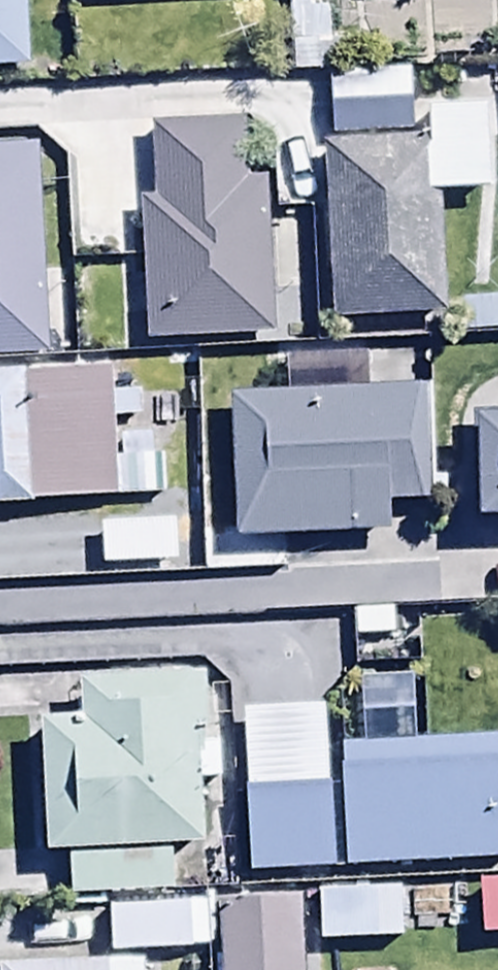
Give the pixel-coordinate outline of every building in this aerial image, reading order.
[(19,68),(17,0),(0,0),(0,68),(19,68)] [(420,141),(321,146),(325,318),(439,316),(436,195),(486,194),(484,107),(419,108),(420,141)] [(34,502),(34,512),(62,512),(62,500),(157,499),(156,457),(111,457),(110,422),(137,421),(136,394),(111,394),(111,370),(0,372),(0,502),(34,502)] [(432,503),(429,387),(227,391),(230,535),(389,532),(389,504),(432,503)] [(467,412),(469,518),(497,518),(497,411),(467,412)] [(191,675),(78,680),(80,719),(33,721),(39,855),(64,854),(66,899),(172,894),(170,845),(200,844),(198,783),(218,782),(217,738),(193,739),(191,675)] [(239,790),(327,790),(324,706),(237,708),(239,790)] [(335,744),(341,867),(497,860),(497,768),(496,736),(335,744)] [(327,790),(239,790),(242,874),(330,871),(327,790)] [(398,892),(315,891),(314,942),(398,942),(398,892)] [(106,905),(106,952),(205,952),(205,905),(106,905)] [(142,961),(0,964),(0,969),(142,969),(142,961)]
